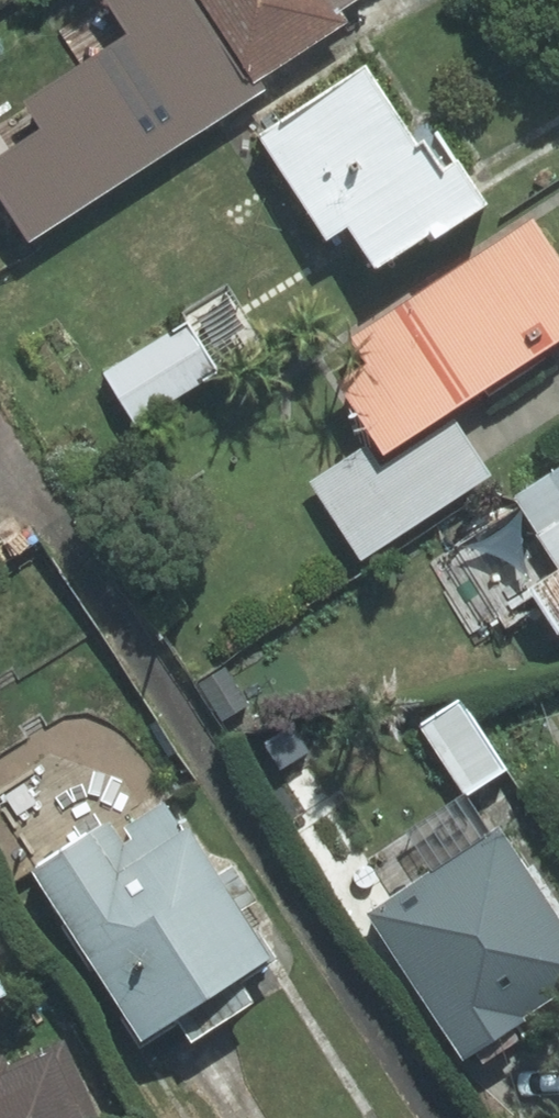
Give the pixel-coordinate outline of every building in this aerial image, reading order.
[(78,26),(112,0),(59,0),(78,26)] [(198,12),(191,18),(207,40),(215,35),(256,89),(364,13),(357,4),(363,0),(189,0),(198,12)] [(381,273),(439,234),(443,241),(508,197),(475,147),(464,155),(445,126),(432,135),(380,56),(264,135),(336,241),(352,230),(381,273)] [(0,184),(0,263),(151,171),(116,113),(0,184)] [(386,433),(314,481),(369,563),(504,474),(462,410),(558,345),(558,231),(545,210),(376,323),(387,339),(373,348),(380,358),(350,378),(386,433)] [(190,323),(106,375),(138,425),(274,340),(237,279),(184,312),(190,323)] [(526,497),(558,543),(558,473),(526,497)] [(542,582),(558,605),(558,570),(542,582)] [(332,713),(291,653),(242,685),(283,746),(332,713)] [(514,769),(461,698),(424,725),(478,796),(514,769)] [(155,1047),(186,1025),(200,1046),(265,1002),(251,982),(284,960),(252,913),(266,903),(240,865),(227,874),(177,800),(120,838),(113,828),(41,877),(155,1047)] [(378,916),(489,1068),(558,1016),(558,883),(512,819),(378,916)] [(18,1001),(0,968),(0,1010),(18,1001)] [(15,1072),(8,1057),(0,1061),(0,1117),(92,1117),(60,1050),(15,1072)]
